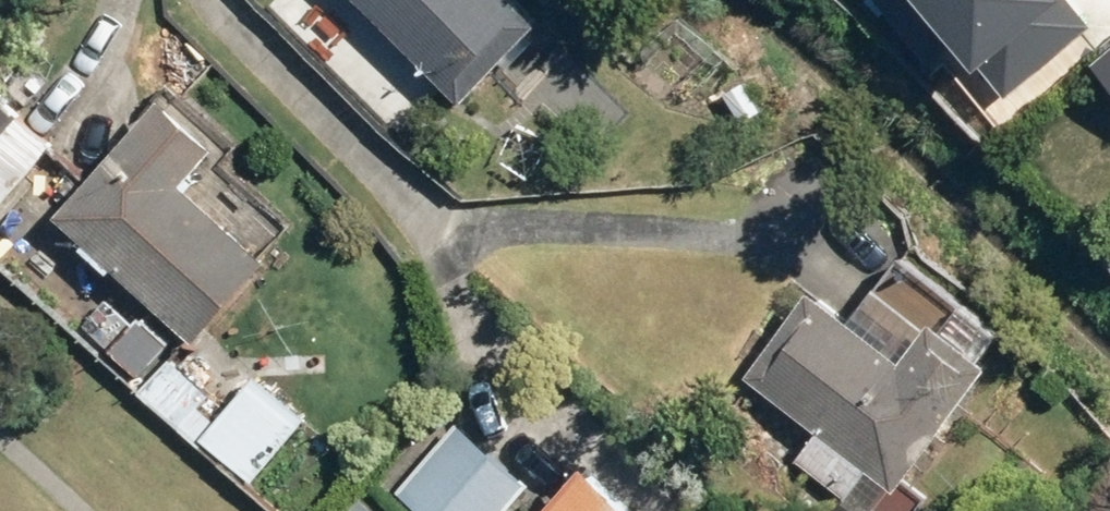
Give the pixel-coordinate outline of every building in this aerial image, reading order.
[(464,105),(543,27),(533,16),(517,0),(361,0),(464,105)] [(533,16),(549,0),(517,0),(533,16)] [(1109,32),(1109,0),(1025,0),(1023,2),(1075,62),(1109,32)] [(1093,70),(1109,90),(1109,55),(1093,70)] [(750,63),(709,94),(744,141),(785,110),(750,63)] [(54,149),(0,94),(0,202),(54,149)] [(225,151),(169,98),(134,134),(102,104),(66,141),(98,172),(75,196),(55,177),(14,220),(37,242),(62,216),(193,341),(267,264),(189,189),(225,151)] [(858,510),(875,510),(928,439),(941,448),(998,370),(985,361),(1003,336),(898,260),(852,323),(812,293),(748,381),(821,433),(796,466),(858,510)] [(108,352),(141,383),(168,353),(178,342),(144,312),(108,352)] [(231,410),(171,355),(139,390),(198,443),(199,442),(254,490),(309,429),(256,382),(231,410)] [(532,487),(461,424),(397,496),(414,510),(512,510),(532,487)] [(592,467),(550,510),(638,510),(592,467)]
